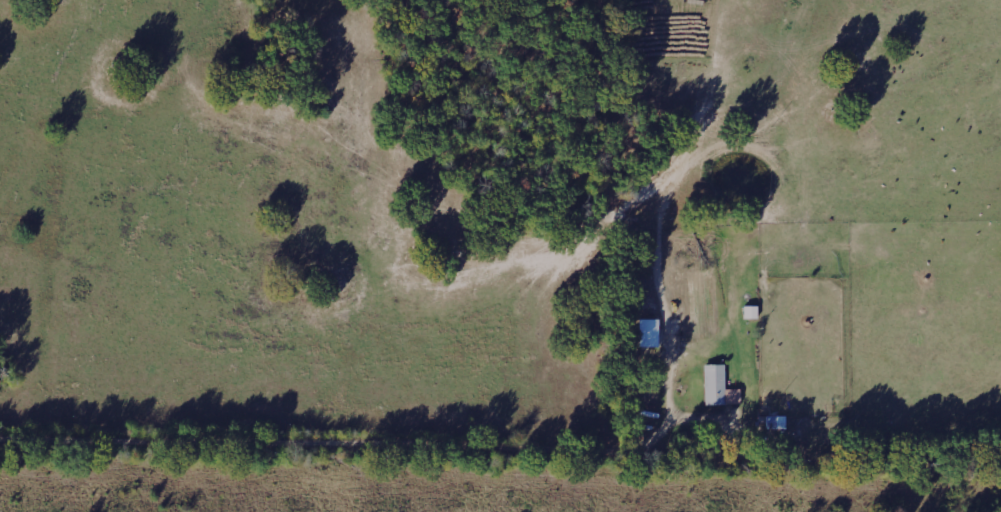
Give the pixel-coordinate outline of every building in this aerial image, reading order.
[(708,406),(743,405),(742,390),(728,390),(727,367),(707,368),(708,406)]
